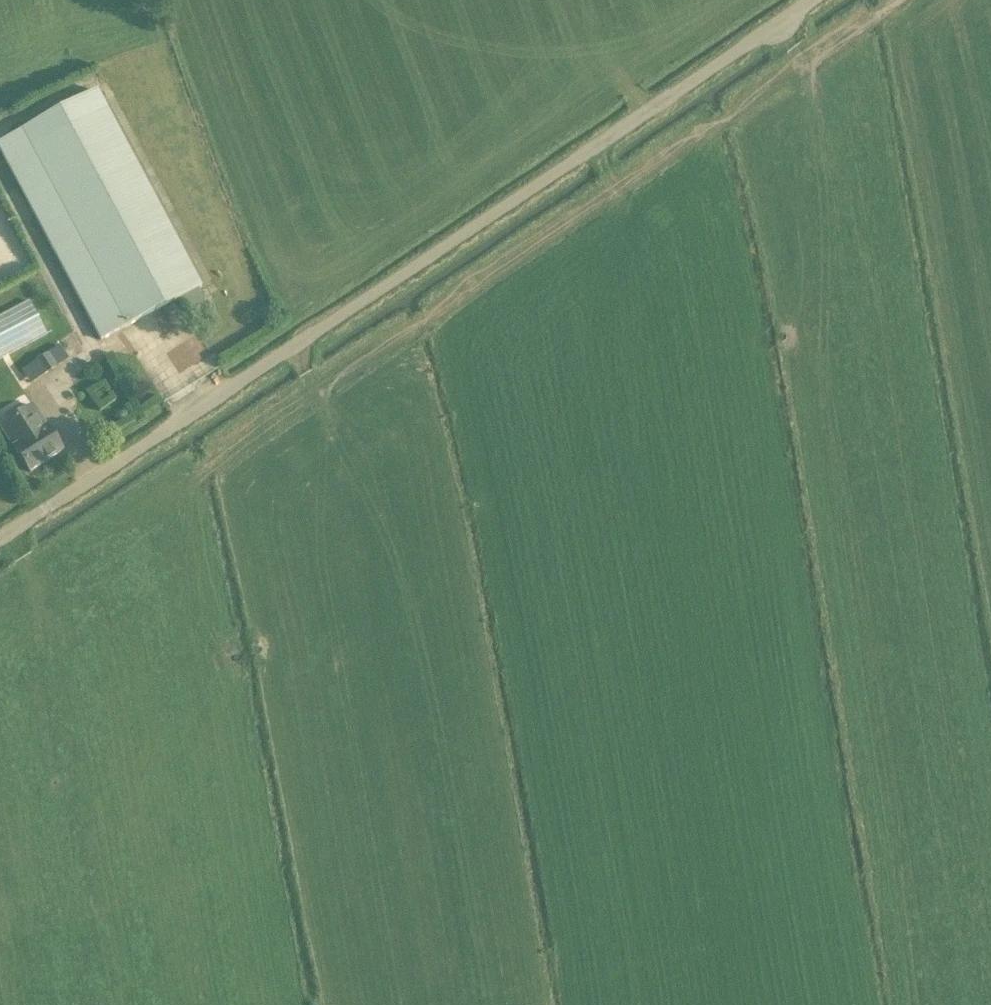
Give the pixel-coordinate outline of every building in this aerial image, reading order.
[(0,142),(0,154),(100,341),(202,287),(98,91),(0,142)] [(30,302),(0,317),(0,359),(47,335),(30,302)] [(53,371),(69,361),(61,348),(56,351),(22,373),(30,386),(53,371)] [(46,427),(32,406),(0,426),(0,428),(13,449),(29,473),(62,452),(46,427)]
